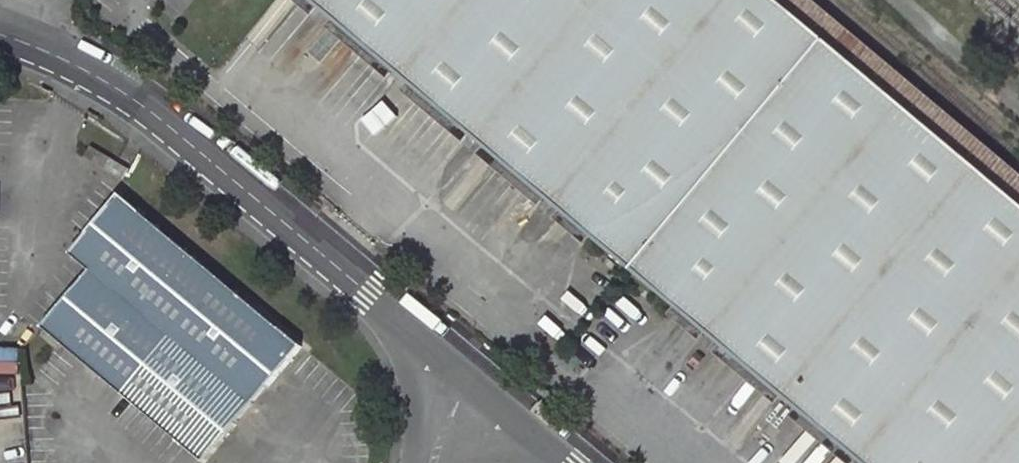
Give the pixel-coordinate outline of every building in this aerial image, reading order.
[(786,0),(328,0),(336,7),(397,58),(413,72),(473,123),(489,136),(549,188),(565,201),(595,227),(679,298),(710,324),(726,338),(786,388),(802,402),(863,453),(874,462),(1018,462),(1018,196),(786,0)] [(826,0),(786,0),(1018,196),(1018,162),(826,0)] [(336,7),(330,15),(390,67),(397,58),(336,7)] [(413,72),(406,80),(466,131),(473,123),(413,72)] [(489,136),(482,144),(543,196),(549,188),(489,136)] [(126,171),(92,143),(83,153),(117,182),(126,171)] [(42,324),(123,391),(183,441),(204,458),(301,341),(119,192),(61,264),(62,277),(74,286),(42,324)] [(565,201),(558,209),(588,235),(595,227),(565,201)] [(673,306),(703,331),(710,324),(679,298),(673,306)] [(719,345),(779,396),(786,388),(726,338),(719,345)] [(802,402),(796,409),(856,461),(863,453),(802,402)]
